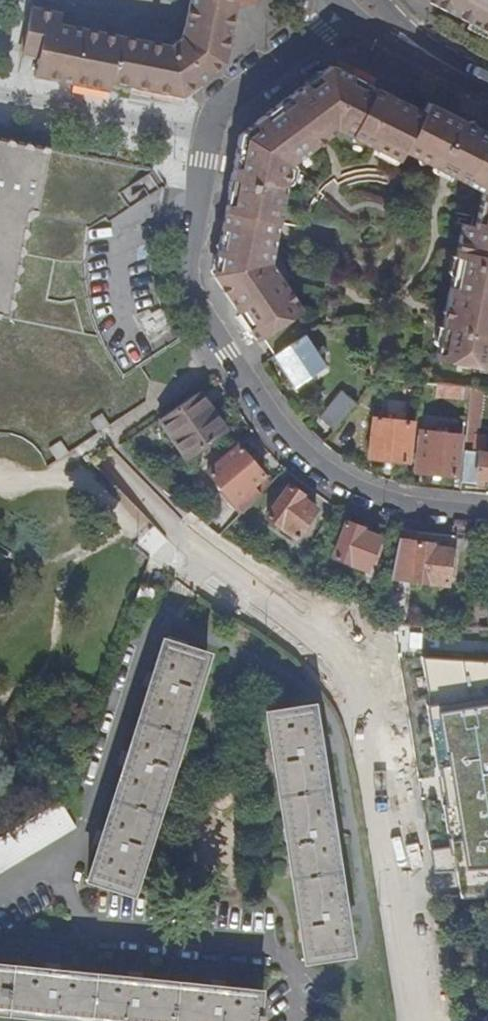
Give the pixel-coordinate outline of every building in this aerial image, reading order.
[(233,38),(237,18),(240,2),(230,0),(193,0),(191,9),(187,28),(233,38)] [(435,6),(487,32),(487,0),(424,0),(435,6)] [(233,38),(187,28),(185,40),(175,47),(61,25),(63,13),(33,8),(23,51),(43,56),(38,77),(111,93),(113,84),(184,99),(188,96),(227,66),(233,38)] [(476,126),(427,101),(423,111),(332,66),(242,135),(226,214),(234,215),(233,221),(231,228),(224,226),(214,276),(258,341),(263,337),(279,326),(287,321),(291,319),(303,310),(283,280),(272,264),(278,237),(270,235),(271,229),(273,222),(280,224),(304,228),(306,219),(311,206),(317,196),(321,192),(327,185),(335,179),(338,185),(340,190),(353,184),(361,182),(371,181),(381,182),(388,184),(400,162),(405,152),(445,172),(450,175),(483,192),(477,218),(475,227),(463,224),(446,306),(445,311),(444,315),(435,359),(487,369),(487,132),(476,126)] [(48,148),(48,147),(0,137),(0,434),(7,434),(17,436),(26,440),(33,445),(39,450),(44,458),(46,462),(48,468),(58,461),(66,456),(70,453),(73,452),(84,444),(87,442),(97,436),(99,435),(102,433),(111,426),(148,402),(152,382),(141,365),(180,338),(172,327),(165,314),(159,300),(156,286),(155,277),(154,265),(154,255),(155,244),(157,233),(163,204),(167,188),(162,181),(156,173),(153,168),(55,149),(51,148),(48,148)] [(225,220),(224,226),(231,228),(233,221),(234,215),(226,214),(225,220)] [(270,235),(278,237),(279,230),(280,224),(273,222),(271,229),(270,235)] [(326,320),(334,322),(339,302),(330,301),(326,320)] [(348,337),(370,336),(369,325),(348,327),(348,337)] [(279,326),(263,337),(269,346),(275,355),(291,344),(279,326)] [(292,346),(276,356),(296,387),(327,367),(307,336),(292,346)] [(436,396),(470,400),(471,389),(437,386),(436,396)] [(461,484),(475,486),(476,480),(487,481),(487,454),(484,454),(485,440),(477,439),(483,390),(471,389),(470,400),(461,484)] [(320,419),(335,431),(355,404),(340,392),(320,419)] [(197,396),(161,421),(186,458),(226,431),(213,411),(209,414),(197,396)] [(414,426),(374,422),(370,461),(410,465),(414,426)] [(420,434),(417,474),(457,477),(460,438),(420,434)] [(265,478),(240,447),(209,472),(234,503),(265,478)] [(278,478),(251,505),(295,541),(300,535),(305,538),(317,523),(313,519),(317,515),(302,503),(305,500),(278,478)] [(363,529),(348,524),(335,559),(368,571),(370,564),(376,566),(383,547),(377,546),(379,539),(362,533),(363,529)] [(399,542),(393,570),(413,573),(412,581),(448,586),(452,552),(435,549),(435,547),(399,542)] [(89,879),(131,893),(208,657),(164,642),(89,879)] [(421,655),(431,698),(430,700),(439,763),(443,764),(450,801),(447,802),(451,828),(454,828),(466,895),(487,893),(487,660),(421,655)] [(293,877),(306,961),(351,954),(316,726),(313,708),(268,715),(275,761),(276,767),(277,774),(283,815),(293,877)] [(74,829),(58,803),(0,838),(0,874),(74,829)] [(254,1017),(256,995),(243,994),(0,968),(0,1012),(97,1020),(259,1020),(260,1018),(254,1017)]
